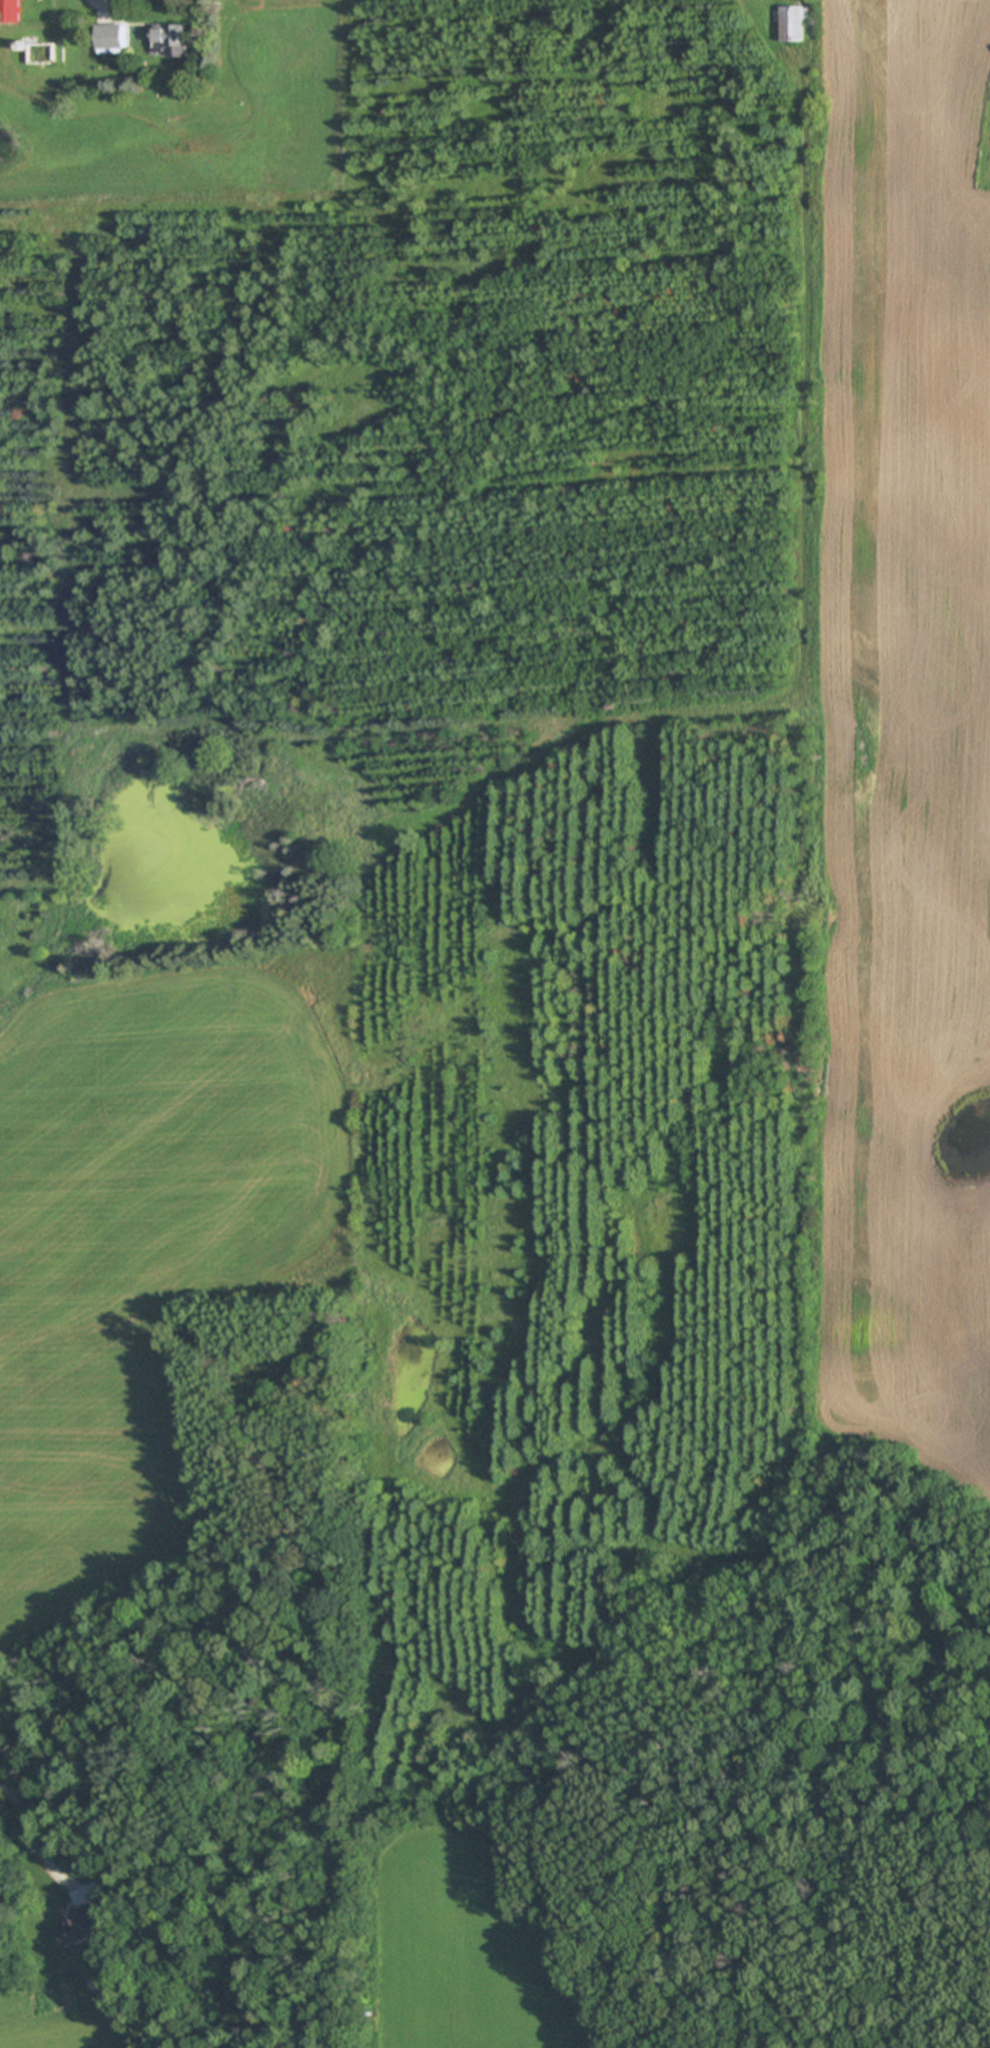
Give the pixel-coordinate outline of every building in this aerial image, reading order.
[(25,0),(0,0),(0,23),(0,25),(26,24),(25,0)] [(780,9),(780,44),(807,43),(807,20),(811,20),(811,8),(780,9)] [(131,25),(100,26),(100,50),(131,50),(131,25)] [(191,58),(190,27),(155,28),(156,58),(191,58)]
